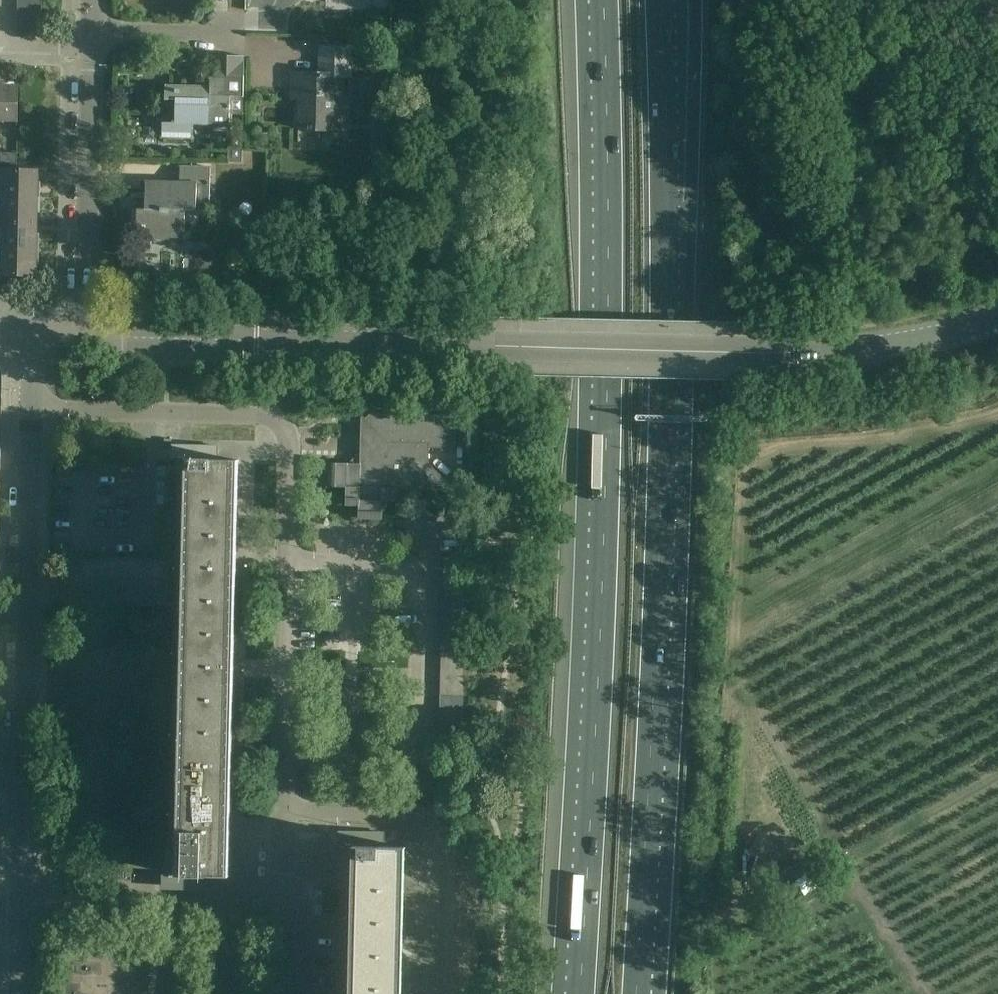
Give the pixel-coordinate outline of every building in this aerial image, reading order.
[(42,5),(18,4),(18,17),(42,17),(42,5)] [(42,17),(18,17),(17,28),(41,29),(42,17)] [(298,129),(318,130),(335,130),(336,95),(350,95),(351,49),(320,48),(320,75),(291,74),(291,94),(300,94),(298,129)] [(245,57),(211,56),(211,89),(195,88),(195,86),(164,85),(163,100),(176,100),(175,120),(172,120),(172,123),(163,122),(162,137),(192,138),(192,124),(209,125),(229,126),(230,126),(230,109),(243,109),(245,57)] [(0,85),(0,120),(18,121),(18,87),(2,87),(3,86),(0,85)] [(2,152),(2,163),(17,164),(17,153),(2,152)] [(146,182),(145,209),(185,210),(210,210),(211,168),(180,167),(180,183),(146,182)] [(39,170),(4,170),(3,196),(37,196),(37,182),(38,182),(39,170)] [(37,196),(3,196),(2,222),(37,223),(38,212),(36,212),(37,196)] [(185,210),(145,209),(137,208),(137,207),(136,207),(136,209),(137,209),(136,250),(151,250),(151,238),(185,239),(185,210)] [(37,223),(2,222),(2,249),(36,249),(36,234),(37,234),(37,223)] [(36,249),(2,249),(1,275),(36,276),(37,264),(35,264),(36,249)] [(457,416),(371,413),(371,414),(374,414),(374,427),(361,427),(360,452),(354,458),(354,464),(330,463),(329,473),(328,473),(328,477),(329,477),(329,487),(346,487),(346,505),(359,505),(358,518),(369,518),(369,519),(372,520),(372,518),(382,519),(383,502),(400,502),(400,489),(455,490),(429,463),(429,447),(456,449),(457,416)] [(216,447),(192,446),(192,460),(186,459),(186,460),(187,460),(183,667),(233,668),(237,487),(233,487),(233,461),(239,461),(239,460),(216,460),(216,447)] [(467,557),(443,556),(443,568),(467,569),(467,557)] [(467,569),(443,568),(443,580),(467,580),(467,569)] [(467,580),(443,580),(443,592),(467,592),(467,580)] [(467,592),(443,592),(442,603),(466,604),(467,592)] [(466,604),(442,603),(442,615),(466,615),(466,604)] [(466,615),(442,615),(442,627),(466,627),(466,615)] [(466,627),(442,627),(442,638),(466,639),(466,627)] [(466,639),(442,638),(441,650),(465,651),(466,639)] [(465,651),(441,650),(441,662),(465,662),(465,651)] [(465,662),(441,662),(441,673),(465,674),(465,662)] [(233,668),(183,667),(178,874),(177,874),(177,875),(182,875),(182,889),(206,889),(206,876),(229,876),(229,875),(224,875),(225,849),(229,849),(233,668)] [(465,674),(441,673),(441,685),(465,686),(465,674)] [(465,686),(441,685),(440,697),(464,697),(465,686)] [(464,697),(440,697),(440,709),(464,709),(464,697)] [(464,709),(440,709),(440,720),(464,721),(464,709)] [(464,721),(440,720),(440,732),(464,733),(464,721)] [(464,733),(440,732),(439,744),(463,744),(464,733)] [(463,744),(439,744),(439,755),(463,756),(463,744)] [(359,833),(358,846),(353,846),(353,847),(354,847),(350,993),(401,993),(404,874),(399,874),(400,848),(406,848),(406,847),(382,847),(383,833),(359,833)] [(454,986),(453,993),(477,993),(478,986),(454,986)]
